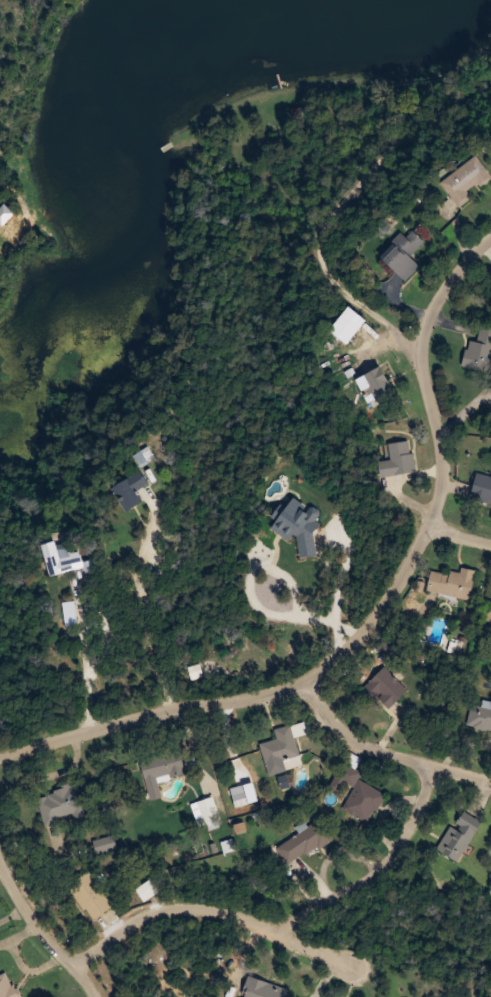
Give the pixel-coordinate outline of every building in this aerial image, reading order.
[(458,208),(473,198),(469,193),(490,179),(490,177),(477,156),(440,180),(458,208)] [(3,202),(0,205),(0,224),(2,226),(14,213),(3,202)] [(380,255),(405,281),(420,267),(410,256),(424,242),(412,230),(406,236),(402,233),(380,255)] [(480,324),(477,342),(468,340),(463,367),(490,373),(490,326),(480,324)] [(363,375),(374,403),(394,395),(382,367),(363,375)] [(389,443),(390,460),(378,461),(379,476),(414,473),(411,440),(389,443)] [(148,483),(139,470),(111,489),(126,512),(142,501),(135,492),(148,483)] [(476,473),(470,496),(490,502),(490,477),(476,473)] [(85,567),(80,548),(59,553),(56,541),(42,545),(49,576),(85,567)] [(460,575),(430,569),(426,591),(469,599),(475,570),(461,568),(460,575)] [(407,690),(384,667),(365,686),(388,710),(407,690)] [(472,699),(467,726),(490,731),(490,703),(472,699)] [(275,729),(277,740),(261,743),(265,765),(299,758),(292,725),(275,729)] [(148,800),(161,797),(158,780),(186,775),(181,751),(140,759),(148,800)] [(386,794),(358,780),(362,772),(355,768),(360,758),(349,753),(331,789),(341,793),(345,783),(354,787),(343,810),(371,824),(386,794)] [(44,827),(60,823),(59,818),(83,813),(77,786),(37,794),(44,827)] [(236,807),(249,802),(243,786),(232,789),(234,793),(231,793),(236,807)] [(222,825),(211,797),(193,804),(204,832),(222,825)] [(477,828),(456,816),(436,849),(457,862),(477,828)] [(276,846),(287,864),(333,838),(322,819),(276,846)] [(69,884),(89,920),(113,907),(93,871),(69,884)] [(159,890),(151,879),(136,889),(144,901),(159,890)] [(8,971),(0,975),(0,996),(19,996),(8,971)] [(288,988),(248,977),(242,996),(285,996),(288,988)]
